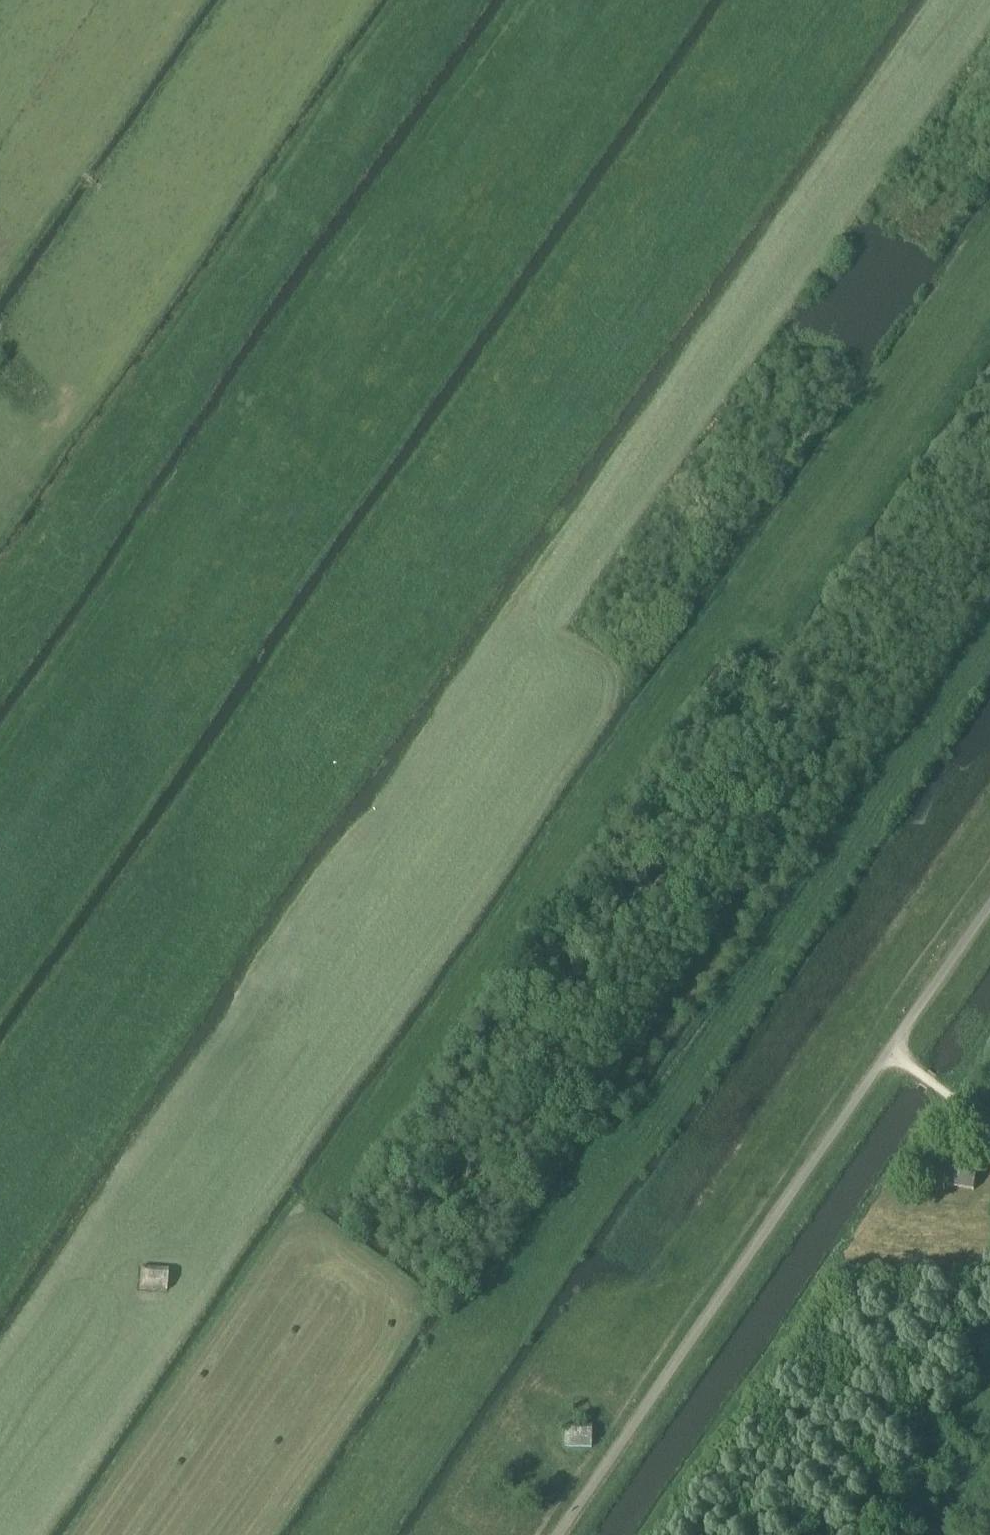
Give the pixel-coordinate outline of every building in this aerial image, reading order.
[(946,1186),(973,1190),(976,1169),(950,1164),(946,1186)] [(138,1290),(165,1292),(167,1270),(140,1268),(138,1290)] [(593,1426),(565,1425),(564,1447),(592,1448),(593,1426)]
